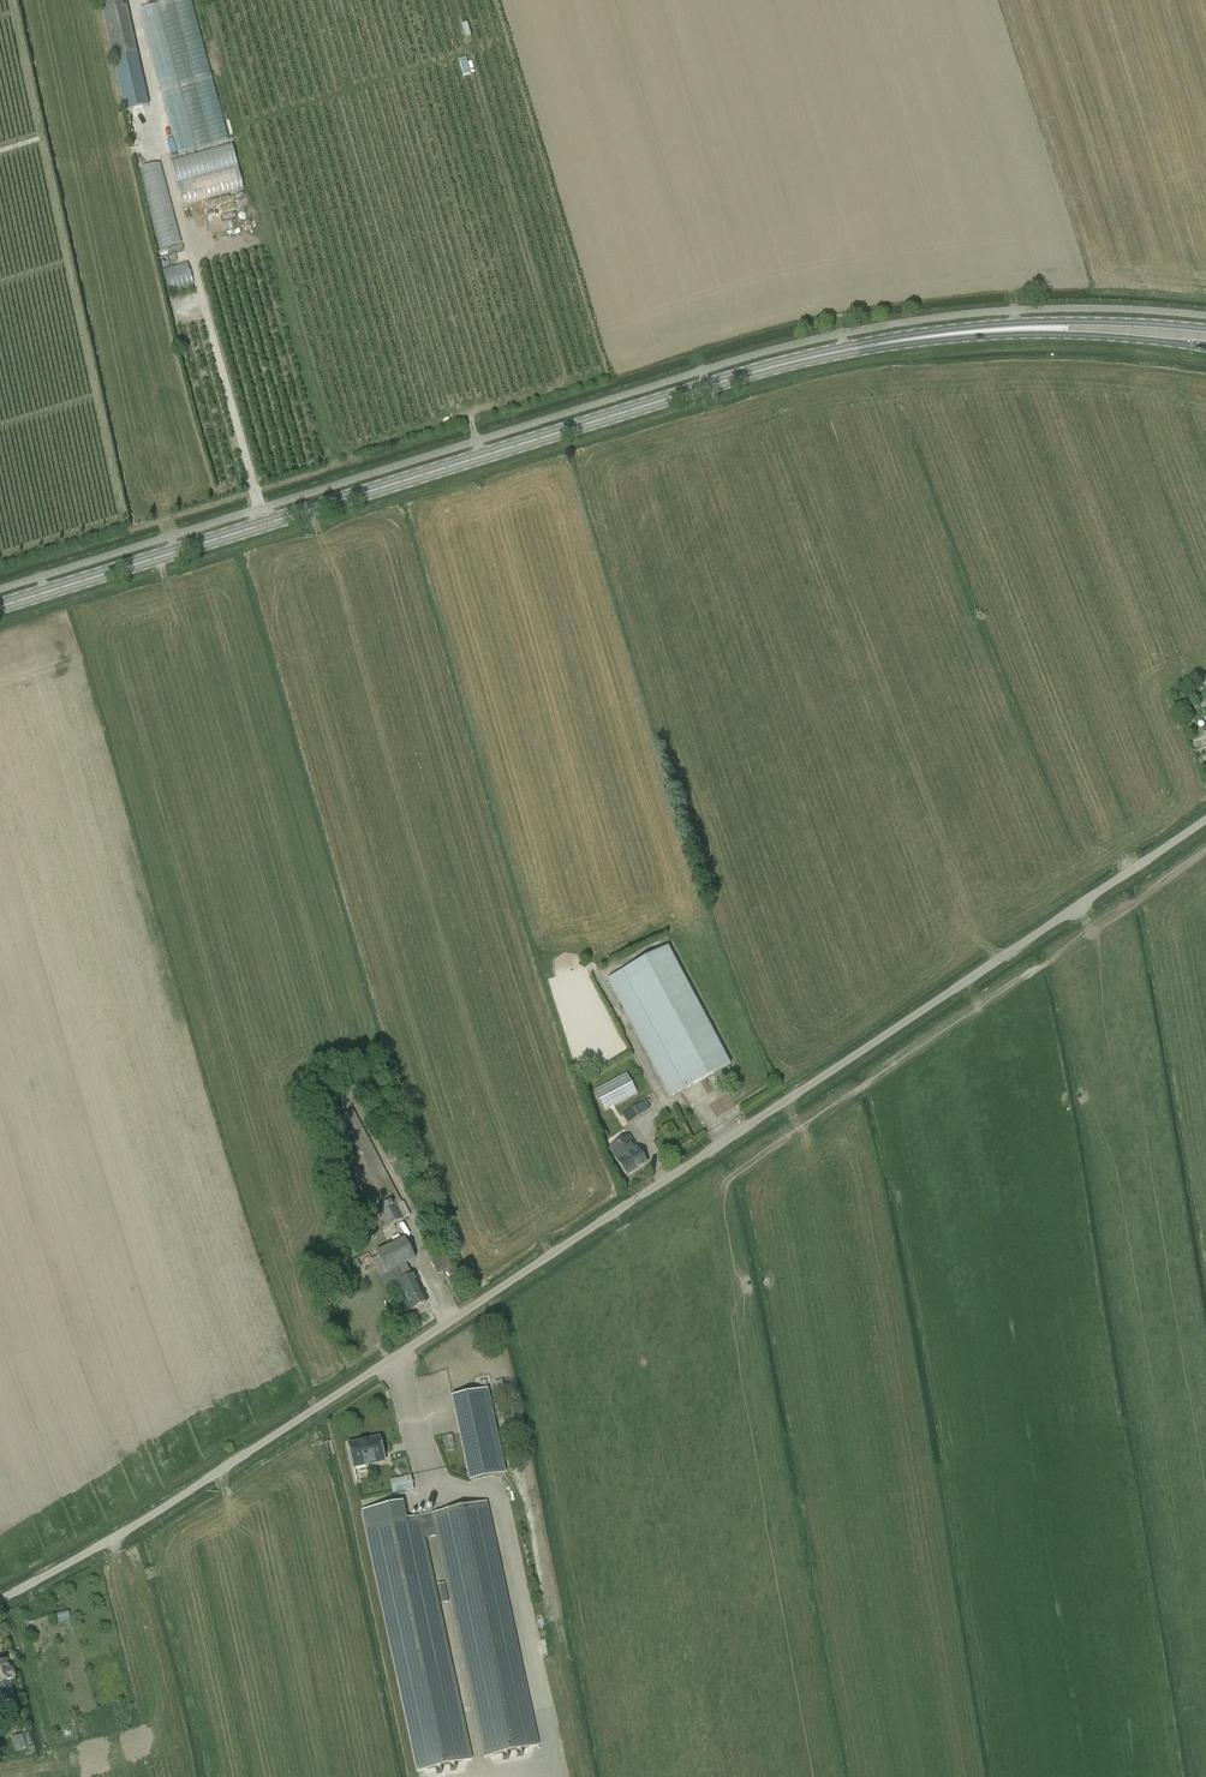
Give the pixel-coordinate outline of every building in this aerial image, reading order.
[(114,59),(137,54),(126,6),(123,6),(122,0),(101,0),(114,59)] [(139,62),(137,54),(114,59),(116,70),(125,111),(148,106),(139,62)] [(162,262),(185,257),(161,162),(139,168),(162,262)] [(187,262),(163,269),(170,292),(194,284),(187,262)] [(668,947),(606,980),(669,1098),(730,1065),(668,947)] [(637,1094),(627,1074),(594,1091),(604,1111),(637,1094)] [(641,1115),(650,1109),(645,1101),(642,1103),(622,1116),(627,1124),(641,1115)] [(401,1203),(353,1110),(326,1124),(374,1218),(380,1216),(386,1228),(410,1216),(403,1202),(401,1203)] [(646,1164),(637,1149),(628,1136),(609,1149),(617,1162),(626,1177),(646,1164)] [(413,1275),(411,1276),(405,1264),(415,1259),(404,1238),(375,1252),(377,1256),(370,1260),(385,1289),(397,1283),(411,1310),(427,1302),(413,1275)] [(429,1261),(437,1275),(451,1268),(444,1254),(429,1261)] [(452,1397),(470,1481),(505,1473),(486,1390),(452,1397)] [(353,1468),(384,1461),(379,1438),(348,1444),(353,1468)] [(390,1481),(393,1493),(413,1489),(410,1477),(390,1481)] [(361,1510),(360,1509),(418,1772),(471,1761),(421,1531),(436,1528),(486,1758),(539,1747),(485,1502),(407,1520),(404,1501),(361,1510)] [(14,1679),(12,1673),(11,1673),(7,1661),(0,1663),(0,1700),(1,1705),(15,1701),(9,1684),(15,1682),(14,1679)] [(11,1736),(15,1751),(26,1748),(22,1733),(11,1736)]
